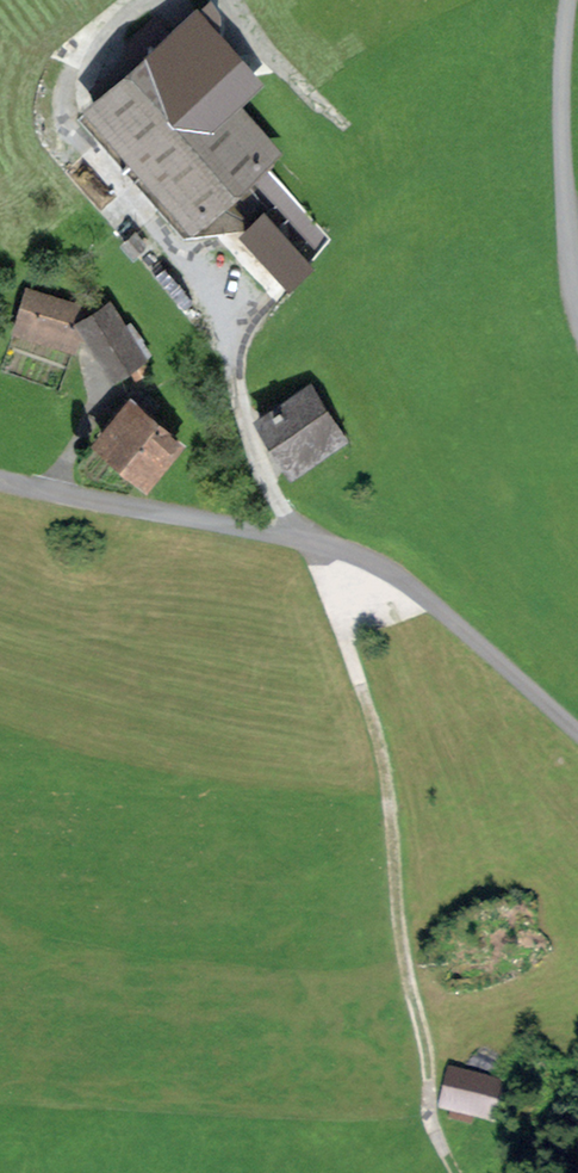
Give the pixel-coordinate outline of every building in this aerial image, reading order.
[(78,117),(188,243),(270,173),(286,159),(242,108),(264,89),(254,77),(199,13),(78,117)] [(16,326),(68,342),(81,300),(29,284),(16,326)] [(86,313),(119,371),(145,357),(111,298),(86,313)] [(258,422),(287,471),(336,443),(308,394),(258,422)] [(94,446),(145,489),(178,450),(128,407),(94,446)] [(505,1083),(452,1070),(443,1105),(496,1118),(505,1083)]
